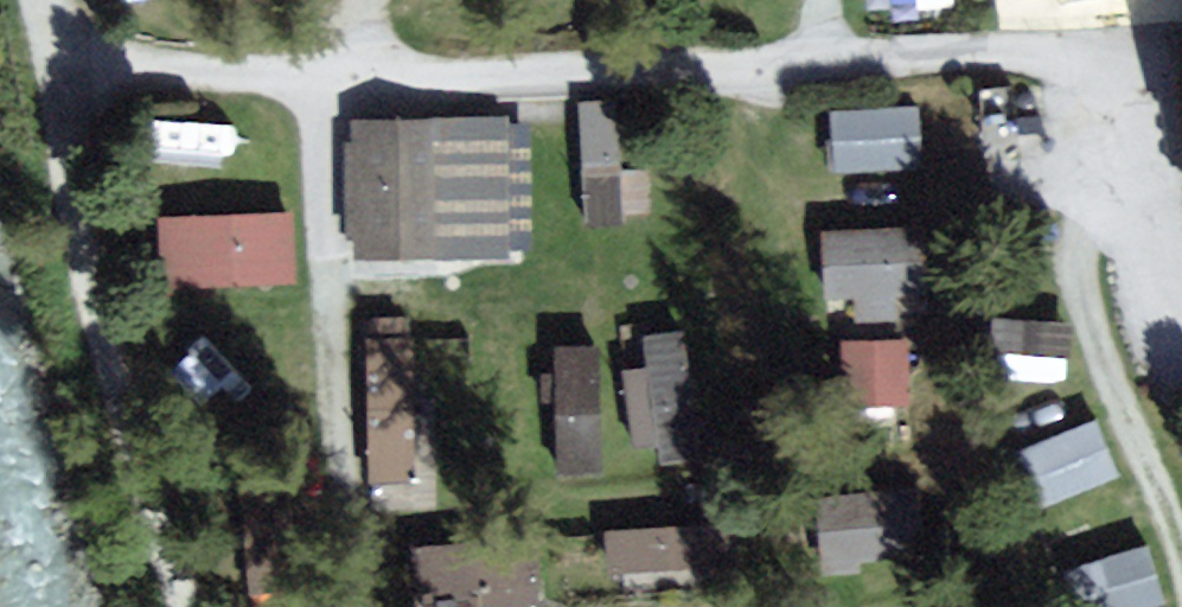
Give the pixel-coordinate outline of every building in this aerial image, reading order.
[(589,209),(616,210),(617,97),(590,97),(589,209)] [(831,100),(833,167),(923,165),(921,98),(831,100)] [(528,130),(355,131),(355,176),(356,256),(529,254),(528,162),(528,130)] [(297,201),(167,205),(169,277),(299,274),(297,201)] [(932,301),(930,217),(827,219),(829,303),(932,301)] [(1019,318),(1023,350),(1076,343),(1072,311),(1019,318)] [(634,324),(645,451),(700,446),(689,320),(634,324)] [(454,505),(449,329),(373,331),(378,507),(454,505)] [(914,332),(840,333),(842,394),(915,393),(914,332)] [(559,333),(558,463),(604,463),(605,333),(559,333)] [(1102,412),(1032,437),(1054,498),(1124,472),(1102,412)] [(832,561),(903,557),(900,489),(829,492),(832,561)] [(607,556),(708,560),(709,520),(609,516),(607,556)] [(540,532),(423,536),(424,584),(481,582),(481,600),(543,598),(540,532)] [(1081,556),(1097,606),(1126,606),(1169,594),(1151,535),(1081,556)]
